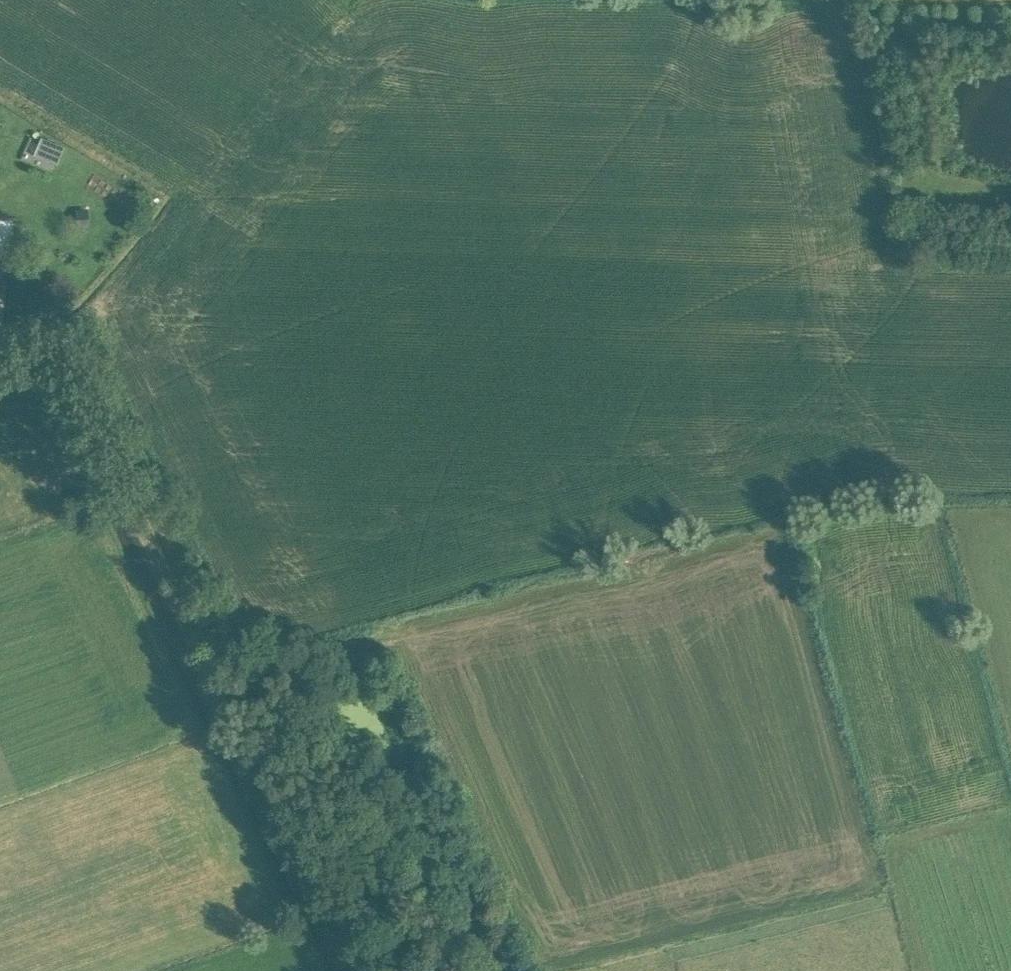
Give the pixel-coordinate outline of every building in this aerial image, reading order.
[(30,153),(56,163),(63,144),(38,134),(30,153)]
